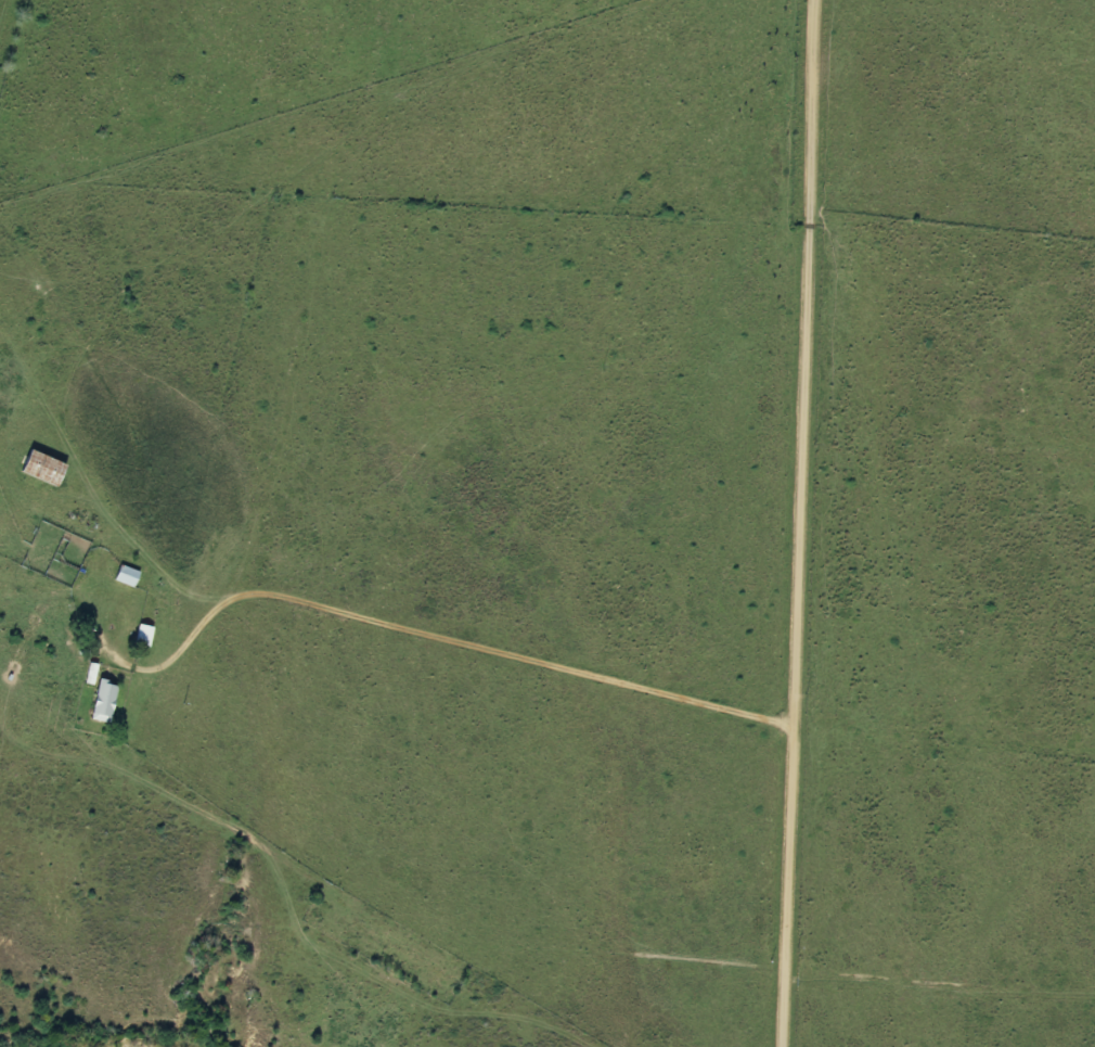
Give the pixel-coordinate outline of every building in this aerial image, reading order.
[(66,462),(29,452),(22,475),(59,485),(66,462)] [(115,580),(135,588),(141,573),(122,565),(115,580)] [(155,627),(140,624),(135,644),(150,647),(155,627)] [(91,720),(110,724),(118,685),(100,681),(91,720)]
